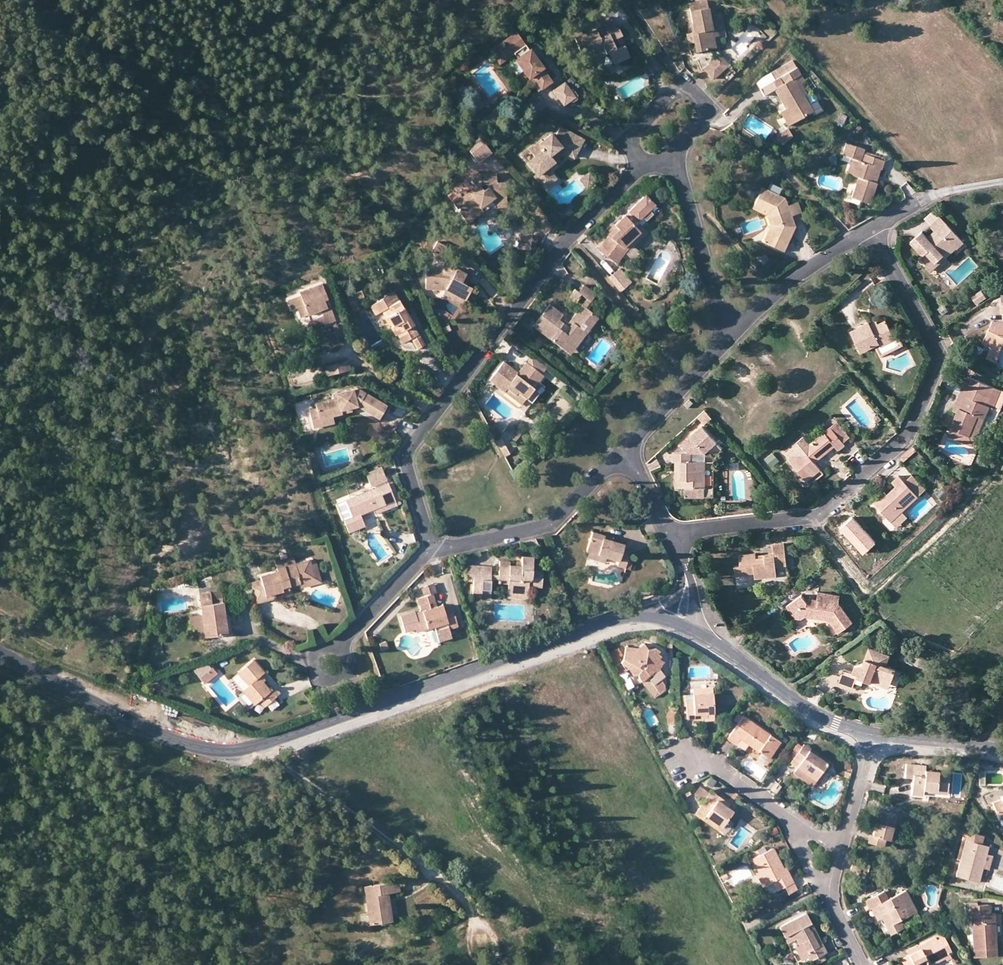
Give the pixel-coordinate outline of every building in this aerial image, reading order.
[(708,9),(706,1),(689,4),(691,12),(708,9)] [(710,22),(708,9),(691,12),(694,33),(692,33),(696,52),(715,49),(713,38),(710,22)] [(615,28),(610,17),(598,22),(600,28),(576,38),(588,66),(597,62),(596,60),(594,56),(607,50),(609,54),(614,52),(618,62),(629,58),(624,43),(621,44),(617,35),(621,34),(618,27),(615,28)] [(543,69),(516,32),(490,51),(500,65),(515,55),(517,59),(515,60),(529,79),(532,77),(542,90),(551,83),(542,70),(543,69)] [(596,60),(609,54),(607,50),(594,56),(596,60)] [(614,64),(618,62),(614,52),(609,54),(614,64)] [(718,55),(715,59),(724,68),(727,65),(718,55)] [(713,78),(724,68),(715,59),(704,69),(713,78)] [(797,68),(793,61),(773,72),(777,80),(780,79),(797,68)] [(652,74),(648,67),(643,69),(647,76),(652,74)] [(800,75),(797,68),(780,79),(783,85),(775,90),(785,108),(778,112),(786,126),(813,112),(795,79),(800,75)] [(780,79),(777,80),(766,85),(770,92),(775,90),(783,85),(780,79)] [(553,92),(563,106),(568,102),(573,103),(577,100),(577,96),(575,92),(570,92),(564,83),(553,92)] [(537,111),(547,103),(537,91),(529,101),(537,111)] [(505,116),(499,108),(490,114),(497,122),(505,116)] [(576,151),(583,139),(559,128),(554,139),(551,135),(539,145),(538,143),(529,150),(534,157),(528,162),(538,175),(546,169),(549,172),(557,166),(552,160),(562,153),(562,152),(566,146),(576,151)] [(786,129),(776,137),(778,140),(781,145),(790,137),(786,129)] [(881,171),(884,162),(863,155),(864,150),(846,143),(841,156),(851,159),(855,161),(850,175),(857,179),(851,198),(870,205),(877,184),(876,184),(873,183),(876,174),(878,169),(881,171)] [(572,158),(576,151),(566,146),(562,152),(568,155),(572,158)] [(568,155),(562,152),(562,153),(552,160),(557,166),(566,159),(568,155)] [(846,174),(850,175),(855,161),(851,159),(846,174)] [(552,177),(549,172),(546,169),(538,175),(535,177),(542,185),(552,177)] [(593,178),(587,170),(579,176),(585,184),(593,178)] [(506,203),(504,182),(497,182),(495,173),(480,174),(477,171),(468,177),(476,187),(452,203),(459,213),(464,210),(468,216),(484,205),(506,203)] [(770,187),(768,191),(779,196),(781,192),(770,187)] [(770,239),(768,245),(784,252),(796,227),(792,217),(788,206),(785,199),(779,196),(768,191),(765,190),(762,196),(759,195),(754,206),(769,214),(774,227),(768,238),(770,239)] [(624,215),(613,227),(616,231),(612,235),(611,234),(599,251),(614,261),(625,246),(640,232),(635,227),(633,225),(654,204),(645,194),(624,215)] [(506,208),(506,203),(484,205),(468,216),(464,210),(459,213),(466,224),(489,209),(506,208)] [(797,203),(788,206),(792,217),(801,213),(797,203)] [(769,214),(754,206),(752,210),(766,216),(770,226),(763,243),(768,245),(770,239),(768,238),(774,227),(769,214)] [(930,227),(934,231),(936,233),(939,230),(938,228),(945,222),(941,217),(930,227)] [(964,241),(945,222),(938,228),(939,230),(936,233),(934,231),(927,237),(922,231),(912,242),(923,255),(919,258),(927,267),(935,261),(933,258),(940,252),(942,254),(953,244),(957,248),(964,241)] [(635,227),(640,232),(625,246),(614,261),(618,264),(628,250),(647,231),(640,223),(635,227)] [(446,247),(436,242),(433,250),(442,255),(446,247)] [(931,270),(957,248),(953,244),(942,254),(940,252),(933,258),(935,261),(927,267),(931,270)] [(472,269),(448,256),(440,270),(426,270),(425,289),(444,290),(464,300),(471,288),(465,284),(460,282),(465,274),(469,276),(472,269)] [(631,282),(618,267),(608,276),(621,291),(631,282)] [(465,284),(469,276),(465,274),(460,282),(465,284)] [(335,321),(321,283),(297,292),(299,296),(287,300),(291,310),(295,308),(300,319),(307,316),(320,311),(326,324),(335,321)] [(590,302),(597,294),(585,285),(578,292),(575,289),(569,296),(575,301),(580,295),(586,300),(590,302)] [(970,297),(976,305),(987,296),(981,289),(970,297)] [(367,306),(360,292),(353,296),(350,290),(344,293),(354,313),(367,306)] [(462,304),(464,300),(444,290),(443,293),(462,304)] [(394,293),(370,306),(375,314),(384,310),(393,326),(391,327),(395,335),(404,331),(407,336),(409,335),(417,349),(424,344),(394,293)] [(586,308),(590,302),(586,300),(582,305),(586,308)] [(945,303),(938,308),(943,314),(949,309),(945,303)] [(598,319),(586,308),(582,305),(569,322),(565,320),(563,323),(559,320),(563,314),(550,305),(534,326),(570,354),(598,319)] [(313,329),(326,324),(320,311),(307,316),(313,329)] [(886,319),(879,323),(871,327),(870,324),(869,321),(851,331),(861,352),(879,343),(880,346),(895,338),(886,319)] [(992,321),(982,344),(990,347),(986,358),(998,363),(1000,350),(1002,344),(1002,320),(992,321)] [(546,369),(532,356),(527,363),(542,375),(546,369)] [(949,378),(958,359),(953,358),(945,374),(949,378)] [(347,361),(329,366),(331,375),(350,370),(347,361)] [(543,376),(542,375),(527,363),(526,362),(517,372),(504,362),(490,381),(521,404),(533,389),(531,387),(537,381),(538,382),(543,376)] [(952,412),(956,413),(964,396),(970,398),(973,391),(962,387),(952,412)] [(315,403),(316,409),(319,420),(332,417),(344,414),(342,410),(351,408),(356,407),(378,419),(386,406),(357,389),(331,395),(332,399),(315,403)] [(989,397),(973,391),(970,398),(964,396),(956,413),(947,435),(952,437),(955,430),(970,436),(977,418),(984,420),(989,407),(987,405),(989,397)] [(688,408),(693,403),(690,399),(684,405),(688,408)] [(309,411),(311,422),(319,420),(316,409),(309,411)] [(710,417),(704,410),(698,416),(704,423),(710,417)] [(332,417),(319,420),(311,422),(313,429),(333,424),(332,417)] [(837,422),(830,428),(843,442),(849,437),(837,422)] [(673,462),(674,462),(680,462),(681,472),(675,472),(676,487),(685,487),(706,487),(706,461),(691,461),(691,453),(706,453),(718,441),(702,424),(681,445),(686,452),(672,452),(673,462)] [(514,429),(508,425),(503,431),(512,438),(517,432),(513,430),(514,429)] [(843,442),(830,428),(790,461),(806,481),(820,470),(815,462),(811,458),(831,442),(835,446),(838,450),(845,445),(843,442)] [(969,437),(970,436),(955,430),(952,437),(972,446),(975,439),(969,437)] [(815,462),(835,446),(831,442),(811,458),(815,462)] [(764,457),(769,465),(778,460),(773,452),(764,457)] [(386,481),(381,468),(365,474),(370,487),(386,481)] [(918,496),(905,482),(898,475),(892,481),(896,485),(887,494),(875,505),(891,522),(901,512),(918,496)] [(912,475),(905,482),(918,496),(925,489),(912,475)] [(391,484),(388,485),(394,501),(395,505),(399,504),(391,484)] [(394,501),(388,485),(337,504),(348,532),(363,526),(360,519),(358,514),(394,501)] [(706,497),(706,487),(685,487),(685,497),(706,497)] [(873,502),(875,505),(887,494),(885,491),(873,502)] [(395,505),(394,501),(358,514),(360,519),(395,505)] [(907,518),(901,512),(891,522),(896,527),(907,518)] [(377,523),(381,533),(385,531),(381,521),(377,523)] [(627,562),(630,551),(623,549),(624,545),(613,542),(607,540),(608,537),(592,533),(586,552),(589,553),(606,558),(618,562),(618,566),(625,568),(627,562)] [(774,553),(765,554),(765,557),(756,557),(756,555),(755,553),(739,555),(740,566),(734,566),(735,575),(754,574),(755,579),(777,577),(776,567),(786,566),(784,543),(773,544),(774,553)] [(605,563),(606,558),(589,553),(588,558),(605,563)] [(533,570),(533,557),(522,557),(521,566),(509,565),(509,562),(500,561),(499,573),(508,574),(508,584),(507,597),(527,598),(528,580),(531,581),(542,581),(543,571),(533,570)] [(311,566),(308,559),(277,570),(277,572),(261,577),(262,581),(248,585),(255,606),(267,602),(266,597),(275,594),(283,592),(282,589),(289,587),(300,584),(300,582),(314,578),(311,566)] [(315,564),(311,566),(314,578),(300,582),(300,584),(302,588),(320,582),(315,564)] [(465,577),(473,577),(474,566),(466,566),(465,577)] [(491,581),(491,574),(491,567),(474,566),(473,577),(472,596),(482,596),(482,590),(483,585),(490,586),(491,581)] [(498,584),(508,584),(508,574),(499,573),(499,575),(498,581),(498,584)] [(421,590),(424,597),(433,594),(437,593),(434,584),(427,586),(421,590)] [(839,603),(840,596),(818,592),(817,600),(803,597),(802,596),(787,607),(795,618),(800,619),(805,616),(829,620),(837,632),(852,622),(839,603)] [(223,608),(222,599),(210,600),(210,593),(200,594),(203,616),(205,637),(199,637),(199,639),(207,638),(207,636),(232,633),(230,616),(228,616),(227,608),(223,608)] [(437,606),(433,594),(424,597),(418,599),(422,612),(415,614),(414,613),(400,617),(404,630),(415,627),(426,624),(427,629),(434,627),(439,643),(452,639),(449,630),(458,627),(453,611),(446,613),(444,608),(443,604),(437,606)] [(198,630),(199,637),(205,637),(203,616),(190,617),(192,628),(198,630)] [(416,633),(427,629),(426,624),(415,627),(416,633)] [(306,641),(294,643),(295,647),(313,645),(311,627),(305,628),(306,641)] [(661,655),(657,653),(658,650),(654,648),(646,649),(643,643),(636,647),(625,646),(623,658),(620,663),(628,669),(632,676),(636,674),(638,678),(641,682),(647,690),(653,686),(659,694),(664,690),(665,686),(660,679),(664,677),(659,670),(663,661),(659,659),(661,655)] [(387,651),(385,644),(379,646),(381,653),(387,651)] [(882,659),(883,654),(869,649),(863,664),(855,667),(852,674),(856,676),(856,677),(869,681),(871,674),(876,676),(873,683),(882,686),(885,679),(892,681),(895,670),(886,666),(887,661),(882,659)] [(615,652),(609,655),(613,664),(619,660),(615,652)] [(265,672),(254,659),(238,674),(248,685),(242,691),(254,705),(258,702),(264,708),(278,695),(273,688),(271,690),(263,682),(259,677),(261,675),(265,672)] [(198,677),(202,683),(215,673),(211,668),(198,677)] [(852,687),(856,677),(856,676),(852,674),(844,670),(839,682),(852,687)] [(626,689),(633,686),(629,676),(622,679),(626,689)] [(889,688),(892,681),(885,679),(882,686),(889,688)] [(659,694),(653,686),(647,690),(653,698),(659,694)] [(693,695),(681,696),(682,707),(686,706),(687,719),(707,718),(706,714),(713,714),(711,687),(692,689),(693,695)] [(676,709),(667,710),(668,723),(676,723),(676,709)] [(780,743),(737,714),(733,720),(737,723),(727,739),(735,745),(740,738),(769,759),(780,743)] [(791,763),(797,767),(799,765),(808,771),(806,773),(816,780),(827,763),(809,750),(811,748),(804,744),(791,763)] [(814,783),(816,780),(806,773),(808,771),(799,765),(797,767),(795,770),(814,783)] [(925,766),(906,765),(905,771),(904,777),(912,778),(911,794),(922,796),(922,792),(946,793),(948,770),(932,769),(932,772),(925,771),(925,766)] [(703,801),(710,791),(700,785),(694,794),(703,801)] [(717,785),(712,792),(717,796),(723,788),(717,785)] [(689,809),(698,806),(690,788),(681,792),(689,809)] [(703,801),(695,813),(703,819),(705,817),(721,827),(733,810),(728,807),(729,804),(717,796),(712,792),(710,791),(703,801)] [(1000,796),(1001,799),(992,802),(999,820),(1002,818),(1002,795),(1000,796)] [(895,815),(878,811),(872,835),(869,834),(867,842),(883,847),(885,839),(892,841),(895,826),(893,826),(895,815)] [(981,836),(966,832),(956,877),(978,882),(980,875),(982,868),(981,867),(984,854),(986,854),(987,847),(983,845),(980,845),(981,836)] [(773,848),(751,860),(758,872),(755,873),(762,886),(771,882),(776,891),(784,886),(792,882),(785,867),(783,867),(773,848)] [(992,856),(986,854),(984,854),(981,867),(982,868),(989,869),(992,856)] [(860,866),(852,864),(849,872),(858,874),(860,866)] [(398,882),(363,886),(369,925),(392,921),(388,893),(399,891),(398,882)] [(771,882),(764,886),(768,894),(776,890),(771,882)] [(797,889),(792,882),(784,886),(788,894),(797,889)] [(869,909),(870,908),(873,906),(880,918),(889,934),(902,927),(899,920),(916,911),(905,890),(891,897),(886,889),(865,901),(867,905),(869,909)] [(975,903),(963,904),(964,915),(970,914),(972,956),(985,956),(997,955),(994,913),(990,913),(989,904),(976,905),(975,903)] [(876,920),(880,918),(873,906),(870,908),(876,920)] [(805,913),(779,926),(787,942),(794,939),(797,944),(800,943),(809,960),(813,958),(822,954),(825,952),(822,945),(818,938),(814,940),(806,925),(810,923),(805,913)] [(818,938),(810,923),(806,925),(814,940),(818,938)] [(916,946),(918,950),(908,955),(899,959),(903,964),(929,964),(944,957),(946,960),(951,957),(948,952),(950,951),(943,936),(941,937),(939,933),(916,946)] [(787,942),(799,964),(800,964),(809,960),(800,943),(797,944),(794,939),(787,942)] [(905,951),(908,955),(918,950),(916,946),(905,951)] [(822,954),(813,958),(816,962),(824,958),(822,954)]
